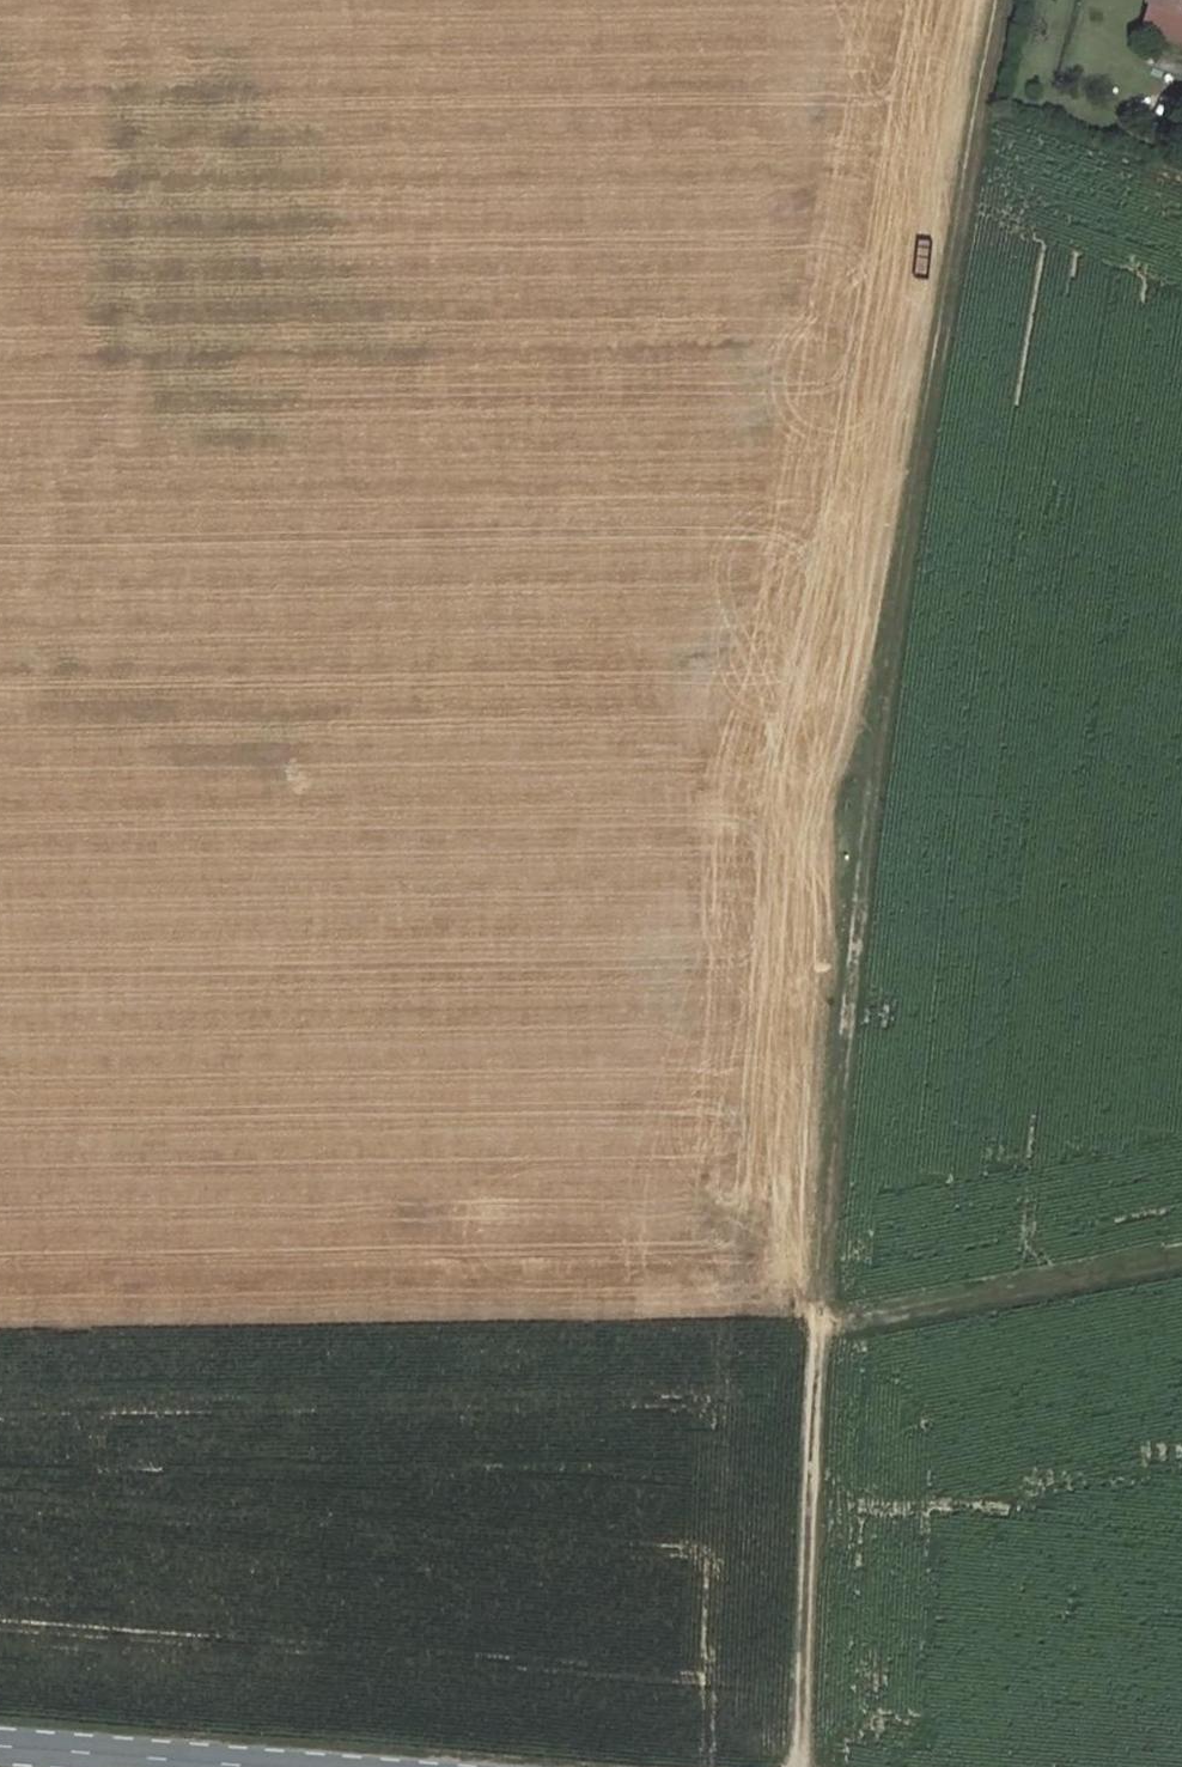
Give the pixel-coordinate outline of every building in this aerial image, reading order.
[(1141,43),(1181,57),(1181,0),(1153,0),(1141,43)]
